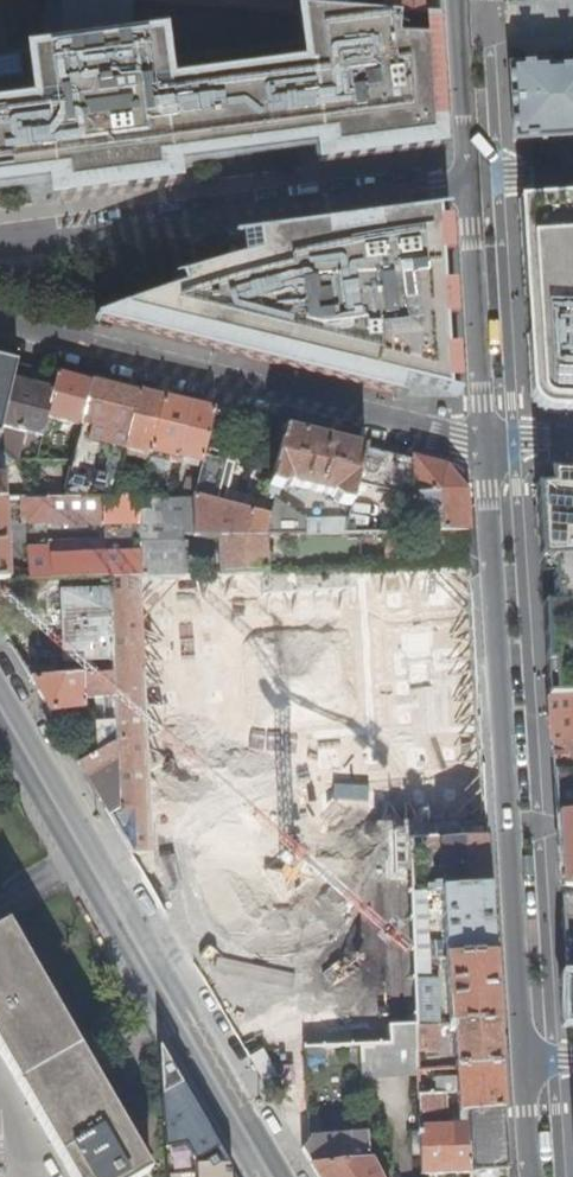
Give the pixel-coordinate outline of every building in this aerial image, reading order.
[(437,23),(382,19),(366,18),(351,17),(341,17),(332,16),(300,14),(301,41),(164,62),(159,38),(130,45),(132,1),(113,0),(46,0),(43,53),(31,55),(33,69),(24,70),(23,56),(0,59),(0,186),(53,180),(58,203),(174,188),(170,163),(318,142),(323,166),(444,151),(441,85),(437,23)] [(174,4),(291,13),(292,0),(174,0),(174,4)] [(332,16),(341,17),(342,0),(333,0),(332,16)] [(382,19),(437,23),(436,0),(352,0),(351,17),(366,18),(367,3),(383,3),(382,19)] [(367,3),(366,18),(382,19),(383,3),(367,3)] [(511,64),(513,104),(515,141),(572,136),(572,65),(550,67),(550,62),(511,64)] [(543,412),(572,414),(572,197),(519,200),(523,268),(525,301),(539,300),(539,306),(525,306),(526,317),(527,330),(541,330),(541,335),(527,335),(528,356),(530,387),(531,400),(543,412)] [(404,375),(461,394),(448,212),(346,226),(240,241),(243,260),(175,273),(179,281),(94,320),(400,394),(402,383),(404,375)] [(2,436),(4,427),(14,382),(18,365),(0,361),(0,443),(2,436)] [(14,382),(32,386),(36,369),(18,365),(14,382)] [(46,420),(82,428),(92,383),(75,379),(57,374),(53,391),(46,420)] [(53,391),(32,386),(14,382),(4,427),(42,437),(46,420),(53,391)] [(125,450),(139,394),(118,389),(92,383),(82,428),(74,462),(65,499),(113,499),(125,450)] [(125,450),(151,456),(152,452),(165,401),(154,398),(139,394),(125,450)] [(169,462),(176,464),(177,463),(191,407),(178,404),(165,401),(152,452),(171,457),(169,462)] [(185,458),(203,463),(205,458),(216,413),(204,410),(191,407),(177,463),(183,464),(185,458)] [(340,505),(351,508),(356,491),(366,450),(335,443),(286,431),(271,487),(280,489),(280,491),(294,486),(331,495),(340,505)] [(12,461),(0,448),(0,461),(12,461)] [(466,492),(449,470),(413,461),(366,450),(356,491),(364,493),(366,486),(394,493),(419,499),(421,534),(469,533),(467,512),(466,492)] [(171,457),(152,452),(151,456),(140,498),(167,498),(176,464),(169,462),(171,457)] [(227,464),(205,458),(203,463),(194,498),(193,498),(196,537),(220,537),(268,536),(273,518),(218,504),(227,464)] [(0,461),(0,470),(3,477),(4,500),(6,500),(22,500),(65,499),(74,462),(12,461),(0,461)] [(572,567),(572,474),(560,473),(559,472),(549,472),(536,486),(539,529),(542,569),(555,568),(572,567)] [(294,486),(280,491),(277,501),(307,520),(348,521),(351,508),(340,505),(331,495),(294,486)] [(364,493),(356,491),(351,508),(348,521),(344,535),(369,535),(384,534),(394,493),(366,486),(364,493)] [(268,498),(277,501),(280,491),(280,489),(271,487),(268,498)] [(419,499),(394,493),(384,534),(421,534),(419,499)] [(113,499),(65,499),(22,500),(23,519),(30,525),(140,525),(142,553),(105,555),(104,543),(50,545),(50,549),(29,549),(29,572),(29,580),(91,579),(107,578),(108,578),(140,577),(185,575),(187,537),(196,537),(193,498),(167,498),(140,498),(113,499)] [(8,570),(6,500),(4,500),(0,500),(0,581),(8,581),(8,573),(8,570)] [(277,501),(273,518),(268,536),(303,536),(308,535),(307,520),(277,501)] [(348,521),(307,520),(308,535),(344,535),(348,521)] [(268,573),(268,536),(220,537),(221,574),(268,573)] [(555,568),(555,582),(556,606),(542,607),(550,696),(572,696),(572,567),(555,568)] [(29,572),(19,573),(19,581),(29,580),(29,572)] [(19,573),(14,573),(8,573),(8,581),(13,581),(19,581),(19,573)] [(145,678),(140,577),(108,578),(109,593),(112,663),(113,676),(114,700),(116,745),(120,808),(109,815),(124,839),(134,857),(154,856),(145,678)] [(91,579),(91,593),(109,593),(107,578),(91,579)] [(105,663),(112,663),(109,593),(91,593),(60,593),(64,664),(105,663)] [(49,648),(14,651),(31,680),(58,679),(57,661),(49,654),(49,648)] [(87,704),(114,700),(113,676),(106,676),(58,679),(31,680),(51,714),(87,708),(87,704)] [(550,696),(551,721),(553,746),(572,745),(572,696),(550,696)] [(116,745),(80,764),(96,791),(109,815),(120,808),(116,745)] [(553,746),(554,760),(554,771),(572,771),(572,745),(553,746)] [(554,771),(557,815),(572,814),(572,771),(554,771)] [(562,887),(572,888),(572,814),(557,815),(560,857),(562,887)] [(444,848),(444,866),(489,865),(488,849),(487,837),(447,838),(438,838),(427,839),(427,849),(444,848)] [(425,867),(423,839),(414,839),(415,866),(423,866),(425,867)] [(430,884),(430,890),(444,890),(490,888),(490,875),(489,865),(444,866),(445,883),(430,884)] [(562,887),(565,939),(572,939),(572,888),(562,887)] [(444,890),(449,958),(494,956),(493,928),(490,888),(444,890)] [(431,959),(428,891),(415,891),(418,960),(431,959)] [(152,1173),(8,923),(0,927),(0,1049),(73,1176),(144,1176),(152,1173)] [(449,958),(452,1025),(455,1024),(498,1023),(497,992),(494,956),(449,958)] [(431,960),(431,959),(418,960),(420,1025),(440,1025),(441,1025),(439,978),(432,979),(431,960)] [(455,1024),(457,1069),(501,1067),(500,1047),(498,1023),(455,1024)] [(442,1053),(440,1025),(420,1025),(420,1026),(421,1053),(442,1053)] [(379,1076),(422,1075),(421,1071),(421,1053),(420,1026),(393,1027),(394,1045),(378,1046),(379,1076)] [(160,1050),(162,1098),(183,1087),(172,1068),(161,1050),(160,1050)] [(281,1081),(264,1051),(262,1051),(251,1058),(268,1089),(281,1081)] [(457,1070),(460,1113),(504,1109),(503,1091),(501,1067),(457,1069),(457,1070)] [(183,1087),(162,1098),(167,1176),(233,1176),(233,1172),(201,1118),(183,1087)] [(444,1094),(422,1095),(423,1116),(447,1114),(444,1094)] [(504,1109),(460,1113),(460,1125),(422,1127),(424,1173),(472,1173),(472,1176),(508,1176),(504,1109)] [(311,1138),(308,1141),(302,1147),(319,1176),(381,1176),(372,1159),(370,1134),(311,1138)]
